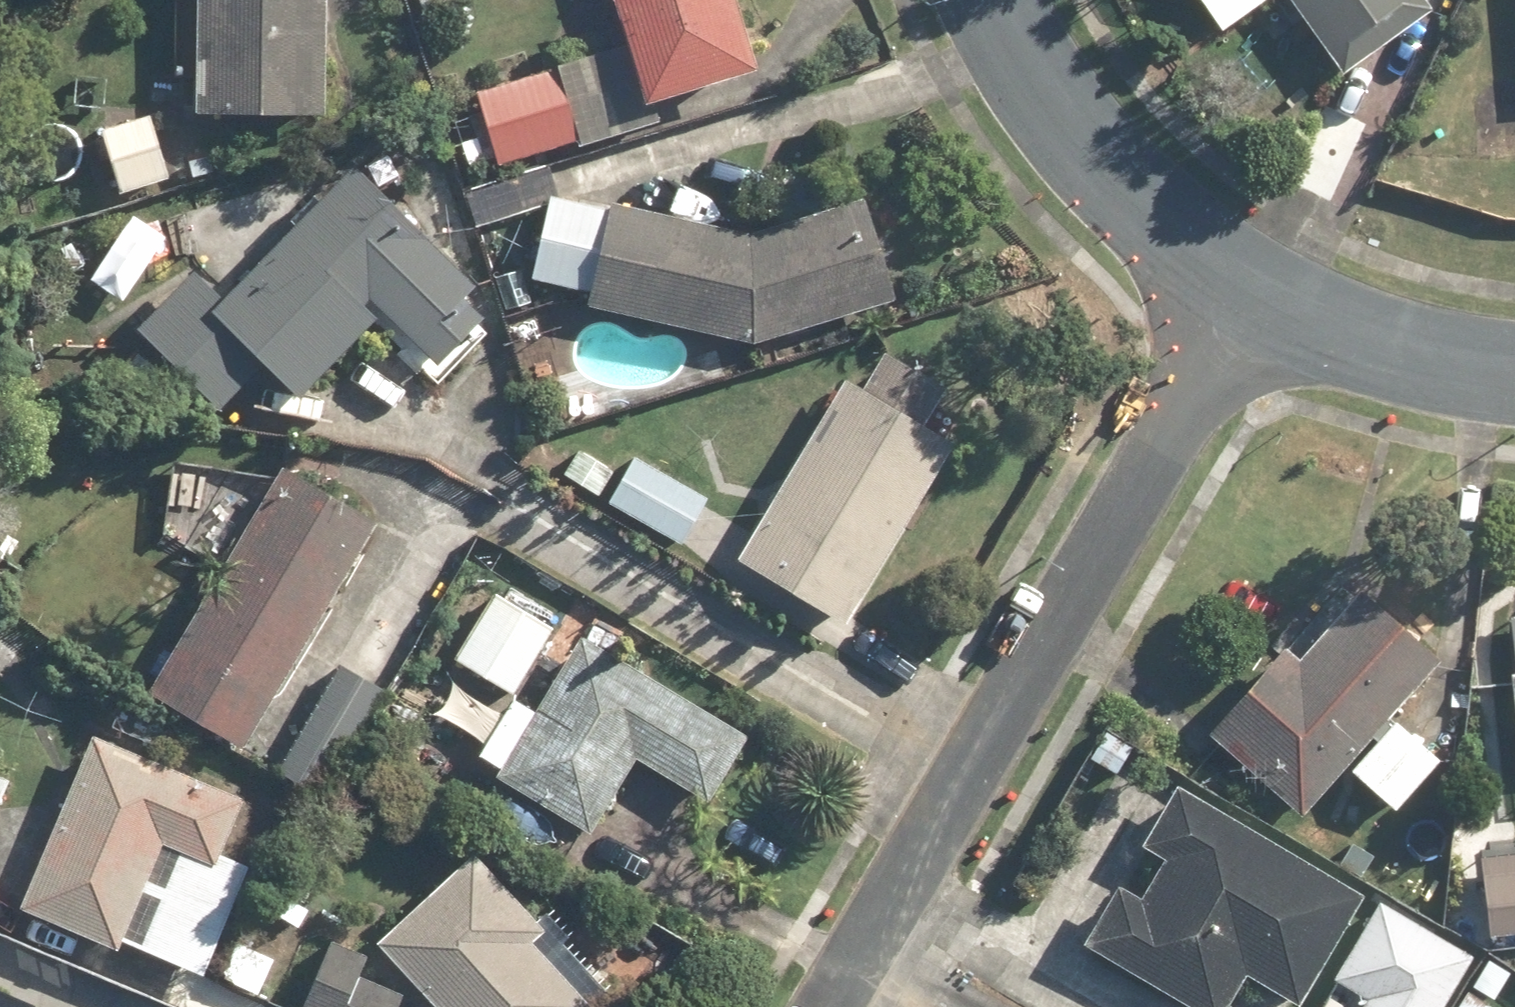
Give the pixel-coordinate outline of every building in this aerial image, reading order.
[(195,111),(322,117),(327,0),(200,0),(195,111)] [(488,108),(465,116),(482,170),(576,140),(578,147),(663,120),(658,104),(761,71),(738,0),(615,0),(628,43),(482,90),(488,108)] [(1224,31),(1268,0),(1202,0),(1224,31)] [(1342,73),(1433,10),(1426,0),(1291,0),(1342,73)] [(149,112),(98,127),(119,196),(170,180),(149,112)] [(463,180),(475,215),(557,189),(546,154),(463,180)] [(220,411),(268,364),(301,397),(386,313),(441,367),(486,322),(464,299),(475,289),(352,164),(222,294),(199,271),(140,330),(220,411)] [(532,287),(581,296),(578,313),(754,344),(897,299),(866,199),(761,231),(548,195),(532,287)] [(550,299),(502,313),(512,348),(560,334),(550,299)] [(885,351),(862,388),(847,378),(739,555),(849,622),(957,445),(926,427),(948,390),(885,351)] [(612,468),(576,447),(560,474),(683,546),(711,499),(624,447),(612,468)] [(389,688),(307,641),(379,517),(283,461),(146,697),(324,800),(389,688)] [(1301,813),(1344,764),(1394,809),(1440,757),(1390,713),(1441,656),(1361,585),(1298,657),(1284,645),(1208,730),(1301,813)] [(497,592),(457,662),(516,695),(556,626),(497,592)] [(1514,749),(1514,613),(1507,613),(1514,749)] [(496,779),(592,835),(636,759),(711,803),(751,735),(579,635),(496,779)] [(220,856),(243,797),(89,737),(21,912),(120,951),(123,943),(206,975),(248,867),(220,856)] [(0,772),(0,807),(12,777),(0,772)] [(1243,972),(1297,1004),(1363,892),(1175,780),(1139,840),(1162,854),(1137,895),(1115,882),(1080,941),(1190,1006),(1222,1006),(1243,972)] [(1479,849),(1487,933),(1514,930),(1514,846),(1479,849)] [(375,942),(434,1006),(594,1006),(607,995),(474,851),(375,942)] [(1332,978),(1360,994),(1352,1006),(1443,1006),(1473,954),(1377,899),(1332,978)] [(277,956),(233,939),(217,981),(261,998),(277,956)] [(369,955),(328,939),(301,1006),(399,1006),(405,993),(361,975),(369,955)] [(1490,1003),(1462,987),(1451,1006),(1488,1006),(1490,1003)] [(0,997),(0,1006),(24,1006),(0,997)]
